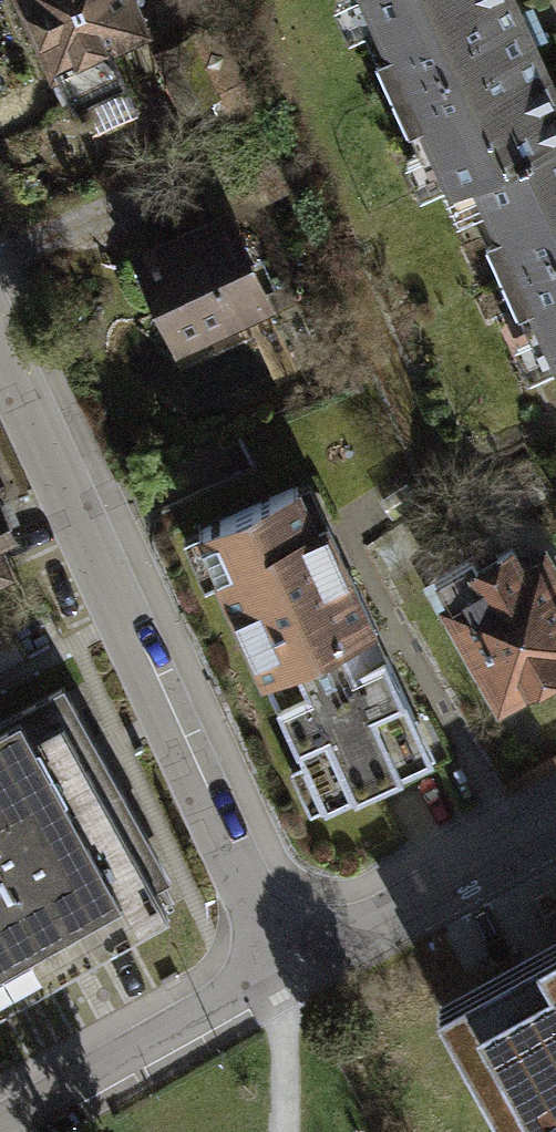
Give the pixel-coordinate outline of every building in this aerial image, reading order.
[(74,105),(127,80),(109,42),(143,26),(131,0),(26,0),(74,105)] [(395,42),(381,49),(411,114),(422,109),(454,178),(475,169),(555,132),(555,100),(511,0),(376,0),(395,42)] [(189,42),(159,56),(182,106),(212,92),(189,42)] [(475,169),(503,231),(486,238),(518,309),(535,301),(555,349),(555,132),(475,169)] [(226,216),(141,254),(136,267),(139,280),(147,291),(158,293),(178,338),(264,298),(226,216)] [(325,753),(345,797),(422,762),(404,722),(414,718),(324,520),(314,525),(296,486),(218,521),(239,567),(221,575),(306,762),(325,753)] [(10,527),(0,507),(0,531),(10,527)] [(435,575),(502,695),(555,665),(555,576),(542,552),(521,564),(511,547),(478,565),(472,555),(435,575)] [(0,718),(0,886),(49,975),(173,904),(159,878),(168,873),(62,684),(0,718)] [(49,975),(0,886),(0,1002),(49,975)] [(467,987),(490,1029),(459,1046),(507,1131),(555,1131),(555,938),(467,987)]
